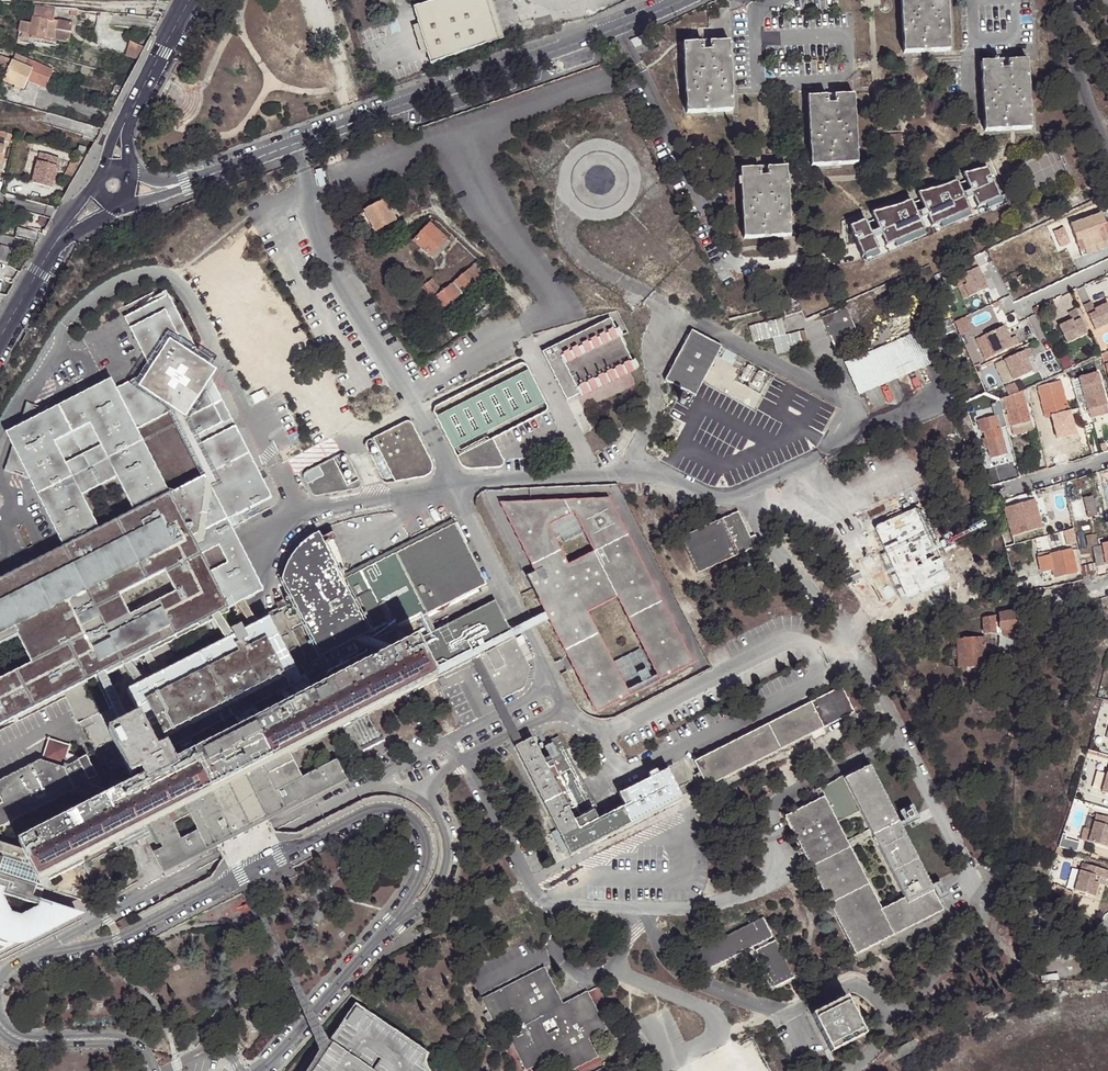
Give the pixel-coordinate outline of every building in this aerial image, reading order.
[(471,0),(470,0),(459,3),(458,0),(452,0),(411,14),(416,30),(425,58),(428,70),(486,49),(471,0)] [(486,49),(502,44),(488,0),(471,0),(486,49)] [(510,3),(512,8),(537,0),(520,0),(510,3)] [(903,53),(950,51),(948,0),(901,0),(903,53)] [(54,7),(34,6),(33,11),(57,15),(54,9),(54,7)] [(57,15),(33,11),(31,24),(20,22),(18,33),(71,42),(74,24),(56,21),(57,15)] [(425,58),(416,30),(410,32),(418,60),(425,58)] [(125,57),(137,60),(144,48),(130,41),(125,57)] [(703,51),(703,43),(683,44),(687,113),(733,110),(729,41),(710,42),(710,50),(703,51)] [(5,80),(17,85),(22,87),(25,89),(29,80),(42,85),(49,68),(5,51),(0,63),(0,67),(9,71),(5,80)] [(1000,70),(999,62),(980,62),(983,132),(1029,130),(1026,60),(1007,61),(1007,69),(1000,70)] [(1007,61),(999,62),(1000,70),(1007,69),(1007,61)] [(827,103),(827,95),(808,96),(811,165),(857,163),(853,94),(834,95),(834,103),(827,103)] [(37,151),(35,159),(56,165),(58,157),(37,151)] [(56,165),(35,159),(30,180),(51,186),(56,165)] [(761,176),(760,168),(740,169),(743,238),(790,236),(786,167),(767,168),(767,176),(761,176)] [(861,225),(845,230),(858,260),(874,253),(869,243),(877,239),(883,249),(918,233),(914,223),(923,219),(929,228),(965,213),(961,204),(970,200),(974,209),(996,200),(984,170),(960,177),(967,194),(958,197),(953,184),(937,192),(914,197),(920,214),(912,217),(906,204),(892,211),(868,217),(874,233),(866,237),(861,225)] [(363,209),(374,229),(393,219),(382,199),(363,209)] [(1103,224),(1106,223),(1102,213),(1076,222),(1082,237),(1080,237),(1082,243),(1106,234),(1104,227),(1103,224)] [(1076,222),(1070,224),(1080,250),(1082,255),(1101,249),(1107,246),(1107,239),(1106,234),(1082,243),(1080,237),(1082,237),(1076,222)] [(412,240),(428,255),(444,238),(428,224),(412,240)] [(444,238),(428,255),(433,259),(448,242),(444,238)] [(9,258),(11,248),(1,246),(0,248),(0,261),(7,263),(9,258)] [(484,267),(476,260),(470,265),(479,277),(487,272),(484,267)] [(440,289),(430,298),(439,308),(449,301),(479,277),(470,265),(440,289)] [(976,268),(952,279),(957,289),(962,287),(967,297),(986,289),(976,268)] [(422,286),(430,298),(440,289),(431,278),(422,286)] [(1080,299),(1090,297),(1087,286),(1078,289),(1080,299)] [(102,671),(140,652),(153,676),(160,672),(148,648),(163,641),(165,645),(176,639),(174,635),(217,612),(220,616),(229,611),(227,608),(236,604),(250,626),(257,622),(242,600),(246,598),(210,528),(272,497),(168,293),(123,316),(150,368),(115,386),(96,396),(97,397),(94,398),(91,392),(78,399),(82,405),(62,415),(61,413),(47,409),(29,403),(9,466),(29,472),(78,578),(56,589),(53,583),(43,588),(46,594),(39,597),(32,583),(0,597),(0,643),(46,620),(59,646),(0,675),(0,723),(93,676),(102,671)] [(1004,310),(1011,309),(1009,297),(1001,298),(1004,310)] [(456,310),(449,301),(439,308),(446,319),(456,310)] [(1083,306),(1094,330),(1107,324),(1107,306),(1107,303),(1094,310),(1090,302),(1083,306)] [(1087,334),(1075,309),(1067,313),(1071,320),(1058,326),(1066,344),(1087,334)] [(859,342),(846,314),(823,325),(835,353),(859,342)] [(607,318),(539,353),(565,401),(577,395),(578,397),(636,366),(632,359),(629,360),(607,318)] [(780,318),(748,328),(753,345),(772,339),(778,355),(810,345),(804,328),(785,335),(780,318)] [(1004,326),(984,335),(994,355),(1019,344),(1015,336),(1009,339),(1004,326)] [(688,327),(662,378),(693,393),(719,342),(688,327)] [(922,330),(845,366),(859,396),(935,361),(926,342),(920,345),(916,336),(922,333),(922,330)] [(926,342),(922,333),(916,336),(920,345),(926,342)] [(1028,348),(1003,360),(1013,380),(1032,371),(1026,359),(1032,356),(1028,348)] [(433,413),(433,415),(459,465),(460,468),(463,469),(464,470),(466,471),(468,471),(499,469),(501,468),(502,466),(502,465),(502,463),(502,462),(491,441),(543,414),(544,413),(544,412),(545,410),(545,409),(545,407),(524,367),(523,365),(521,365),(519,365),(518,365),(435,408),(433,410),(433,411),(433,413)] [(1079,379),(1081,390),(1073,392),(1079,410),(1086,408),(1103,404),(1096,375),(1079,379)] [(110,377),(47,409),(61,413),(62,415),(82,405),(78,399),(91,392),(94,398),(97,397),(96,396),(115,386),(110,377)] [(1034,384),(1026,387),(1029,398),(1037,396),(1034,384)] [(1045,419),(1067,413),(1060,384),(1037,391),(1045,419)] [(1023,396),(1004,401),(1011,425),(1030,420),(1023,396)] [(996,418),(1004,416),(1001,406),(999,398),(995,400),(990,403),(994,417),(995,416),(996,418)] [(1103,404),(1086,408),(1088,416),(1105,412),(1103,404)] [(971,411),(973,422),(976,422),(981,420),(978,408),(971,411)] [(981,420),(976,422),(979,433),(983,432),(998,429),(996,418),(995,416),(994,417),(981,420)] [(1030,420),(1011,425),(1012,431),(1032,427),(1030,420)] [(365,448),(365,450),(382,482),(383,484),(384,485),(385,485),(386,485),(387,485),(423,478),(425,478),(427,477),(429,476),(430,473),(431,472),(432,469),(431,467),(431,465),(411,426),(410,425),(408,424),(408,423),(406,424),(404,424),(367,444),(366,445),(365,445),(365,447),(365,448)] [(998,429),(983,432),(985,438),(987,449),(989,458),(1004,454),(998,429)] [(304,480),(304,481),(311,495),(312,497),(313,498),(315,498),(316,498),(355,492),(357,490),(358,489),(359,488),(359,487),(359,485),(359,484),(346,459),(345,458),(344,457),(342,457),(341,457),(339,458),(307,474),(305,475),(304,477),(304,478),(304,480)] [(987,476),(991,487),(1002,484),(999,472),(987,476)] [(1029,493),(999,502),(1001,509),(1031,500),(1029,493)] [(1087,517),(1097,514),(1092,495),(1083,497),(1087,517)] [(628,695),(586,612),(615,597),(658,680),(692,662),(607,497),(497,503),(532,572),(524,576),(543,613),(547,621),(565,656),(572,668),(595,713),(628,695)] [(1037,501),(1006,509),(1014,537),(1044,529),(1037,501)] [(749,540),(737,514),(721,521),(738,557),(758,547),(754,537),(749,540)] [(738,557),(721,521),(680,540),(696,576),(738,557)] [(216,845),(216,843),(266,817),(287,807),(288,808),(344,780),(334,760),(302,776),(288,752),(348,722),(435,678),(470,660),(477,657),(500,700),(523,688),(528,668),(513,638),(509,631),(494,601),(434,631),(427,635),(416,641),(329,684),(320,689),(287,706),(278,688),(312,671),(320,666),(418,617),(425,614),(485,583),(454,523),(385,558),(383,556),(369,563),(370,566),(343,580),(321,537),(313,541),(303,549),(295,559),(288,569),(283,581),(292,599),(285,602),(284,598),(276,602),(280,611),(257,622),(250,626),(242,630),(239,625),(235,627),(231,629),(233,635),(160,672),(153,676),(125,690),(139,716),(128,721),(102,671),(93,676),(106,701),(96,706),(108,731),(131,775),(141,770),(145,778),(115,793),(95,753),(69,766),(64,765),(70,745),(48,738),(41,760),(0,782),(0,829),(80,788),(82,783),(103,790),(107,797),(19,842),(23,849),(38,879),(48,874),(82,858),(119,839),(123,847),(150,834),(154,831),(162,848),(158,850),(155,852),(164,872),(216,845)] [(1086,548),(1093,548),(1097,547),(1095,535),(1084,537),(1086,548)] [(1097,547),(1093,548),(1097,566),(1106,564),(1102,546),(1097,547)] [(32,583),(39,597),(46,594),(43,588),(53,583),(56,589),(78,578),(65,550),(0,583),(0,597),(32,583)] [(1049,555),(1052,569),(1054,577),(1075,572),(1071,550),(1049,555)] [(1036,558),(1037,562),(1040,572),(1052,569),(1049,555),(1039,557),(1036,558)] [(1031,575),(1019,577),(1021,585),(1032,582),(1031,575)] [(1017,618),(1016,610),(1000,614),(1000,629),(1016,629),(1017,618)] [(509,631),(513,638),(528,630),(547,621),(543,613),(525,623),(509,631)] [(434,631),(425,614),(418,617),(427,635),(434,631)] [(984,633),(995,632),(994,615),(984,617),(984,633)] [(967,665),(975,666),(984,665),(984,638),(957,639),(957,645),(957,656),(957,663),(957,666),(967,665)] [(948,663),(957,663),(957,656),(953,656),(952,655),(948,656),(948,663)] [(506,710),(500,700),(477,657),(470,660),(498,714),(509,735),(514,746),(522,742),(516,732),(506,710)] [(320,689),(329,684),(320,666),(312,671),(320,689)] [(811,702),(823,727),(854,712),(841,687),(811,702)] [(66,697),(71,710),(73,709),(75,715),(93,709),(87,690),(66,697)] [(810,733),(823,727),(811,702),(693,761),(706,787),(810,733)] [(514,746),(570,855),(682,798),(667,768),(624,790),(630,803),(601,817),(592,800),(591,801),(558,736),(536,747),(532,738),(522,742),(514,746)] [(837,822),(824,796),(785,816),(855,954),(942,910),(870,765),(843,780),(859,810),(909,901),(886,913),(837,822)] [(1095,773),(1090,791),(1098,793),(1103,775),(1095,773)] [(820,787),(824,796),(837,822),(859,810),(843,780),(841,776),(820,787)] [(1095,813),(1091,829),(1088,841),(1107,846),(1107,845),(1107,816),(1095,813)] [(1088,841),(1091,829),(1083,827),(1080,838),(1088,841)] [(154,831),(150,834),(158,850),(162,848),(154,831)] [(23,849),(19,842),(15,844),(6,842),(0,832),(0,952),(24,940),(20,933),(30,927),(28,922),(38,917),(36,912),(51,905),(32,898),(38,879),(23,849)] [(992,856),(988,861),(1000,873),(1004,868),(992,856)] [(82,858),(48,874),(50,880),(84,861),(82,858)] [(1082,862),(1074,890),(1094,896),(1100,876),(1107,878),(1107,869),(1082,862)] [(20,933),(24,940),(77,913),(51,905),(36,912),(38,917),(28,922),(30,927),(20,933)] [(702,970),(757,943),(765,938),(773,935),(763,917),(693,952),(702,970)] [(765,938),(757,943),(759,947),(767,942),(765,938)] [(767,942),(759,947),(756,948),(774,984),(793,976),(774,939),(767,942)] [(1075,946),(1075,955),(1085,957),(1086,947),(1075,946)] [(480,998),(486,1010),(489,1017),(485,1018),(488,1024),(511,1013),(521,1033),(510,1038),(525,1068),(562,1050),(572,1068),(595,1057),(587,1037),(603,1029),(585,992),(560,1005),(554,1007),(549,996),(555,993),(542,968),(480,998)] [(459,989),(462,995),(475,989),(472,982),(459,989)] [(812,1014),(831,1051),(865,1034),(846,997),(812,1014)] [(427,1063),(428,1052),(359,1007),(327,1050),(311,1070),(431,1070),(427,1063)] [(753,1037),(685,1070),(770,1070),(753,1037)] [(914,1039),(891,1050),(896,1059),(918,1048),(914,1039)]
